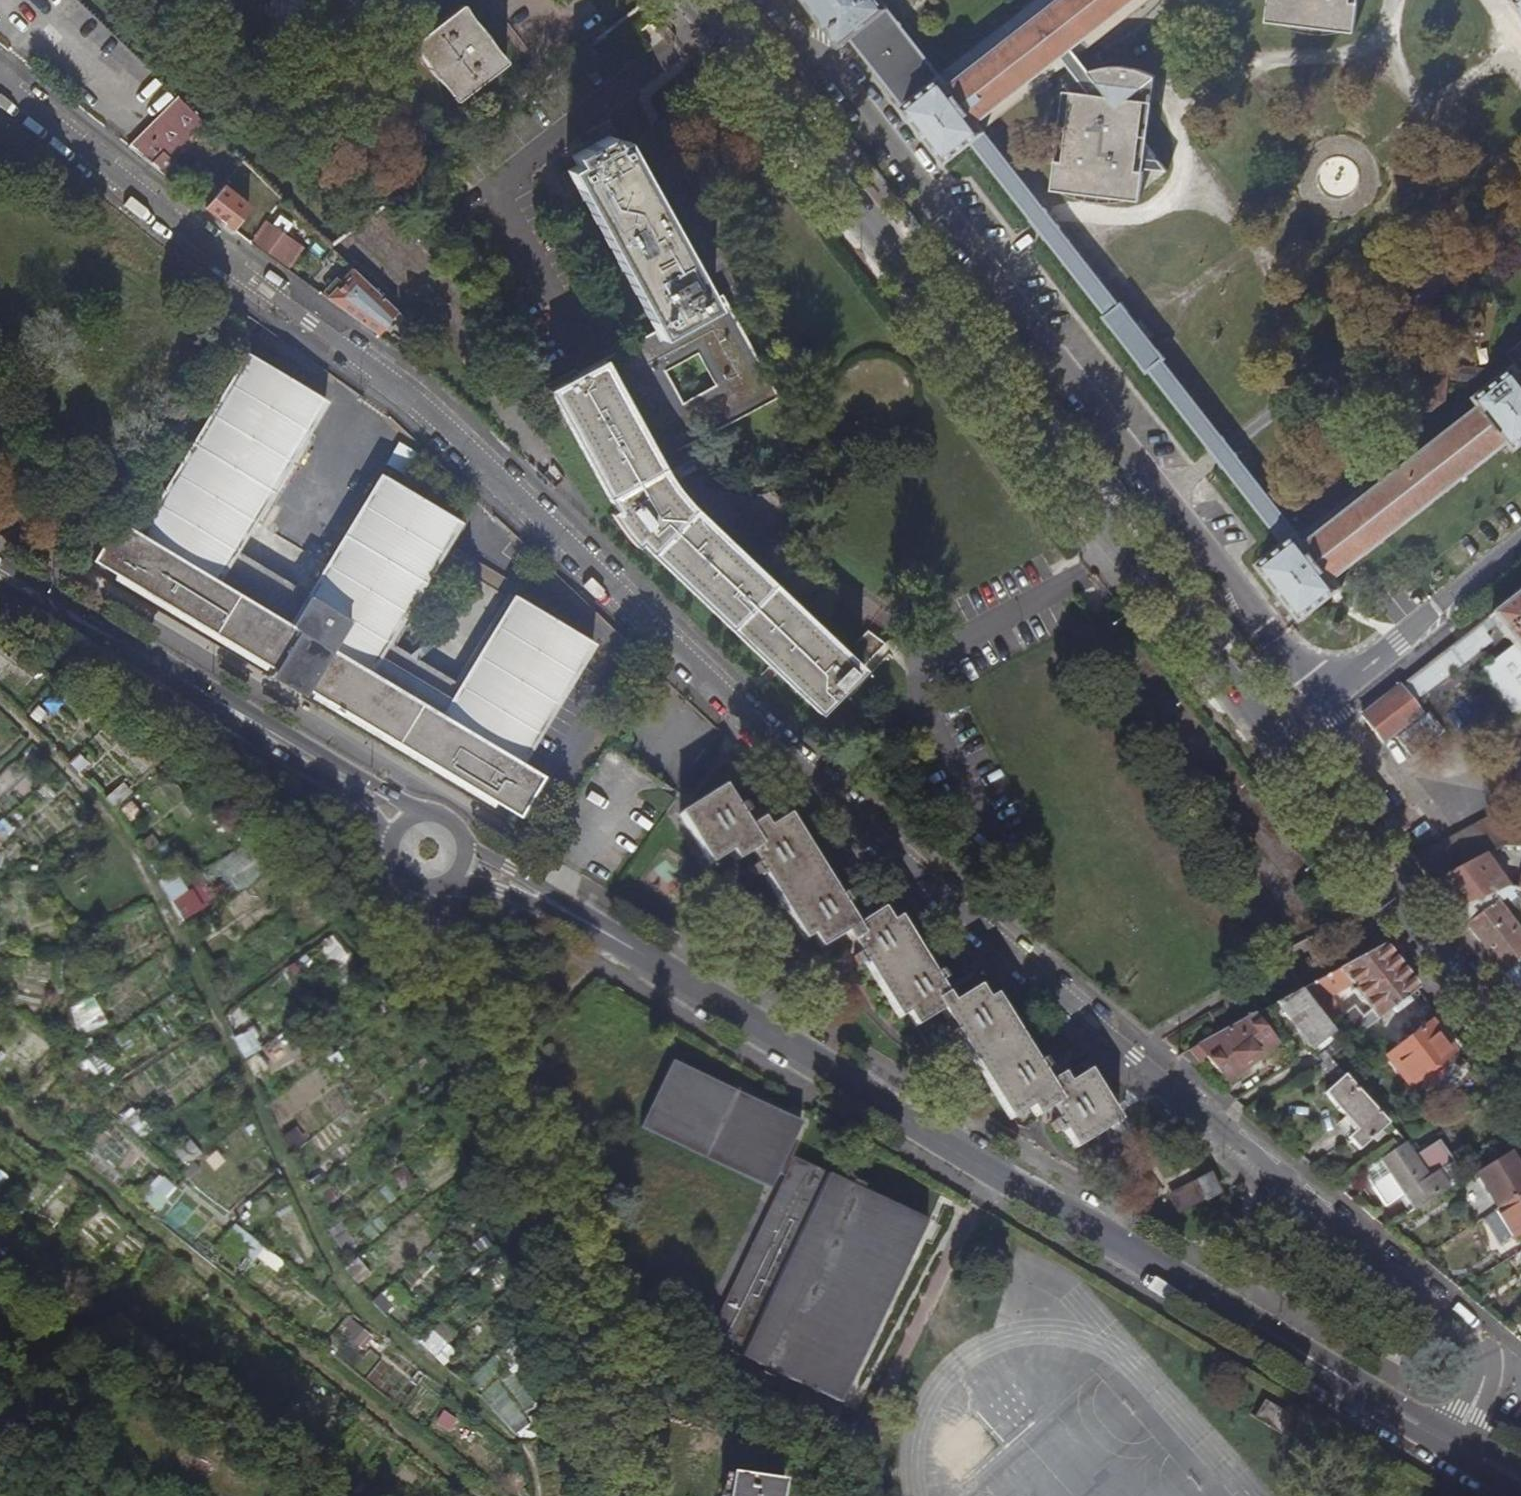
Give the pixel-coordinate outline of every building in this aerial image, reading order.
[(844,48),(852,42),(892,12),(882,0),(807,0),(844,48)] [(892,12),(852,42),(949,165),(975,146),(988,135),(990,134),(982,124),(1061,62),(1073,52),(1140,0),(1064,0),(953,87),(945,77),(944,79),(892,12)] [(945,77),(953,87),(1064,0),(1044,0),(945,77)] [(1265,25),(1354,34),(1359,0),(1268,0),(1265,25)] [(437,28),(414,46),(459,105),(510,66),(496,48),(464,6),(437,28)] [(616,51),(606,38),(583,56),(593,69),(616,51)] [(1090,73),(1073,52),(1061,62),(1093,98),(1095,84),(1090,73)] [(1109,70),(1090,73),(1095,84),(1093,98),(1073,96),(1064,148),(1056,146),(1050,190),(1142,204),(1144,176),(1140,176),(1141,171),(1170,174),(1142,140),(1146,114),(1147,106),(1130,103),(1147,89),(1158,80),(1134,71),(1109,70)] [(178,101),(130,151),(153,169),(163,156),(168,161),(203,125),(178,101)] [(568,173),(656,334),(550,394),(620,517),(615,519),(637,548),(641,545),(770,670),(820,718),(862,673),(678,495),(662,469),(780,399),(724,297),(711,303),(612,123),(590,136),(601,156),(568,173)] [(1121,306),(988,135),(975,146),(1107,317),(1121,306)] [(163,156),(153,169),(158,173),(168,161),(163,156)] [(238,201),(220,222),(232,232),(236,232),(246,224),(251,211),(238,201)] [(271,227),(255,247),(289,272),(302,254),(291,245),(292,243),(271,227)] [(327,300),(377,337),(398,316),(354,273),(342,287),(330,298),(327,300)] [(330,298),(342,287),(337,281),(323,295),(330,298)] [(1148,374),(1151,372),(1164,362),(1166,359),(1124,304),(1121,306),(1107,317),(1105,319),(1148,374)] [(520,764),(591,643),(515,598),(461,690),(386,645),(450,537),(401,508),(404,502),(376,485),(308,598),(234,554),(324,403),(246,355),(138,536),(115,522),(91,561),(276,672),(282,662),(309,678),(303,688),(518,817),(542,777),(520,764)] [(1151,372),(1285,545),(1299,535),(1164,362),(1151,372)] [(1518,367),(1495,384),(1476,398),(1483,407),(1332,526),(1309,545),(1300,534),(1299,535),(1285,545),(1260,564),(1303,621),(1344,589),(1337,579),(1510,442),(1517,452),(1520,449),(1520,371),(1518,367)] [(381,476),(376,485),(404,502),(401,508),(450,537),(459,523),(381,476)] [(1519,597),(1479,628),(1484,635),(1495,625),(1513,649),(1497,661),(1520,693),(1520,599),(1519,597)] [(1479,628),(1471,635),(1482,649),(1490,643),(1484,635),(1479,628)] [(1471,635),(1401,690),(1413,705),(1483,650),(1482,649),(1471,635)] [(1520,708),(1520,693),(1497,661),(1482,672),(1499,695),(1503,692),(1507,698),(1504,699),(1514,713),(1520,708)] [(282,662),(276,672),(303,688),(309,678),(282,662)] [(1413,705),(1401,690),(1353,726),(1373,752),(1383,744),(1385,746),(1422,717),(1413,705)] [(1488,703),(1479,693),(1436,729),(1443,739),(1488,703)] [(1337,740),(1325,749),(1396,838),(1408,824),(1351,759),(1353,758),(1337,740)] [(856,928),(789,820),(768,832),(762,822),(748,831),(722,791),(679,817),(711,867),(730,855),(737,864),(750,856),(804,942),(811,938),(819,951),(846,935),(899,1020),(908,1015),(915,1027),(941,1012),(1010,1122),(1030,1110),(1037,1120),(1049,1113),(1074,1152),(1118,1125),(1087,1076),(1068,1088),(1061,1079),(1048,1086),(992,998),(984,1003),(975,990),(950,1005),(898,921),(890,926),(882,914),(856,928)] [(1415,863),(1431,883),(1486,855),(1505,846),(1520,846),(1520,821),(1500,820),(1415,863)] [(1486,855),(1431,883),(1454,914),(1506,890),(1486,855)] [(204,875),(187,884),(181,873),(165,881),(183,918),(217,901),(204,875)] [(1454,914),(1518,997),(1520,995),(1520,936),(1499,907),(1507,901),(1514,909),(1520,904),(1520,895),(1518,894),(1506,890),(1454,914)] [(1419,993),(1385,949),(1302,993),(1324,1021),(1341,1023),(1328,1001),(1353,987),(1379,1023),(1392,1013),(1406,1003),(1419,993)] [(1302,993),(1276,1007),(1312,1051),(1333,1033),(1324,1021),(1302,993)] [(96,996),(71,1007),(83,1032),(108,1021),(96,996)] [(1406,1003),(1392,1013),(1396,1017),(1410,1007),(1406,1003)] [(1255,1019),(1193,1052),(1197,1058),(1199,1057),(1203,1061),(1206,1060),(1228,1085),(1278,1048),(1255,1019)] [(1440,1019),(1415,1039),(1388,1059),(1411,1088),(1463,1049),(1440,1019)] [(1339,1075),(1330,1066),(1321,1075),(1330,1083),(1339,1075)] [(773,1192),(804,1128),(676,1067),(645,1132),(773,1192)] [(1360,1153),(1389,1124),(1343,1078),(1325,1096),(1333,1108),(1345,1122),(1341,1126),(1353,1138),(1349,1142),(1360,1153)] [(1428,1179),(1438,1172),(1452,1162),(1440,1143),(1415,1159),(1428,1179)] [(1405,1145),(1379,1161),(1414,1212),(1450,1191),(1438,1172),(1428,1179),(1415,1159),(1405,1145)] [(1510,1154),(1478,1174),(1499,1211),(1520,1197),(1520,1172),(1510,1154)] [(1438,1172),(1450,1191),(1465,1181),(1452,1162),(1438,1172)] [(839,1408),(927,1226),(863,1195),(866,1189),(856,1184),(853,1191),(795,1163),(709,1344),(766,1373),(765,1378),(773,1383),(776,1377),(839,1408)] [(1220,1197),(1209,1178),(1195,1185),(1205,1204),(1220,1197)] [(1499,1211),(1496,1212),(1514,1243),(1520,1239),(1520,1197),(1499,1211)] [(228,1235),(276,1271),(285,1260),(236,1223),(228,1235)] [(356,1368),(379,1335),(349,1314),(326,1347),(356,1368)] [(1282,1438),(1293,1420),(1268,1405),(1258,1423),(1282,1438)] [(784,1495),(732,1486),(731,1495),(784,1495)]
